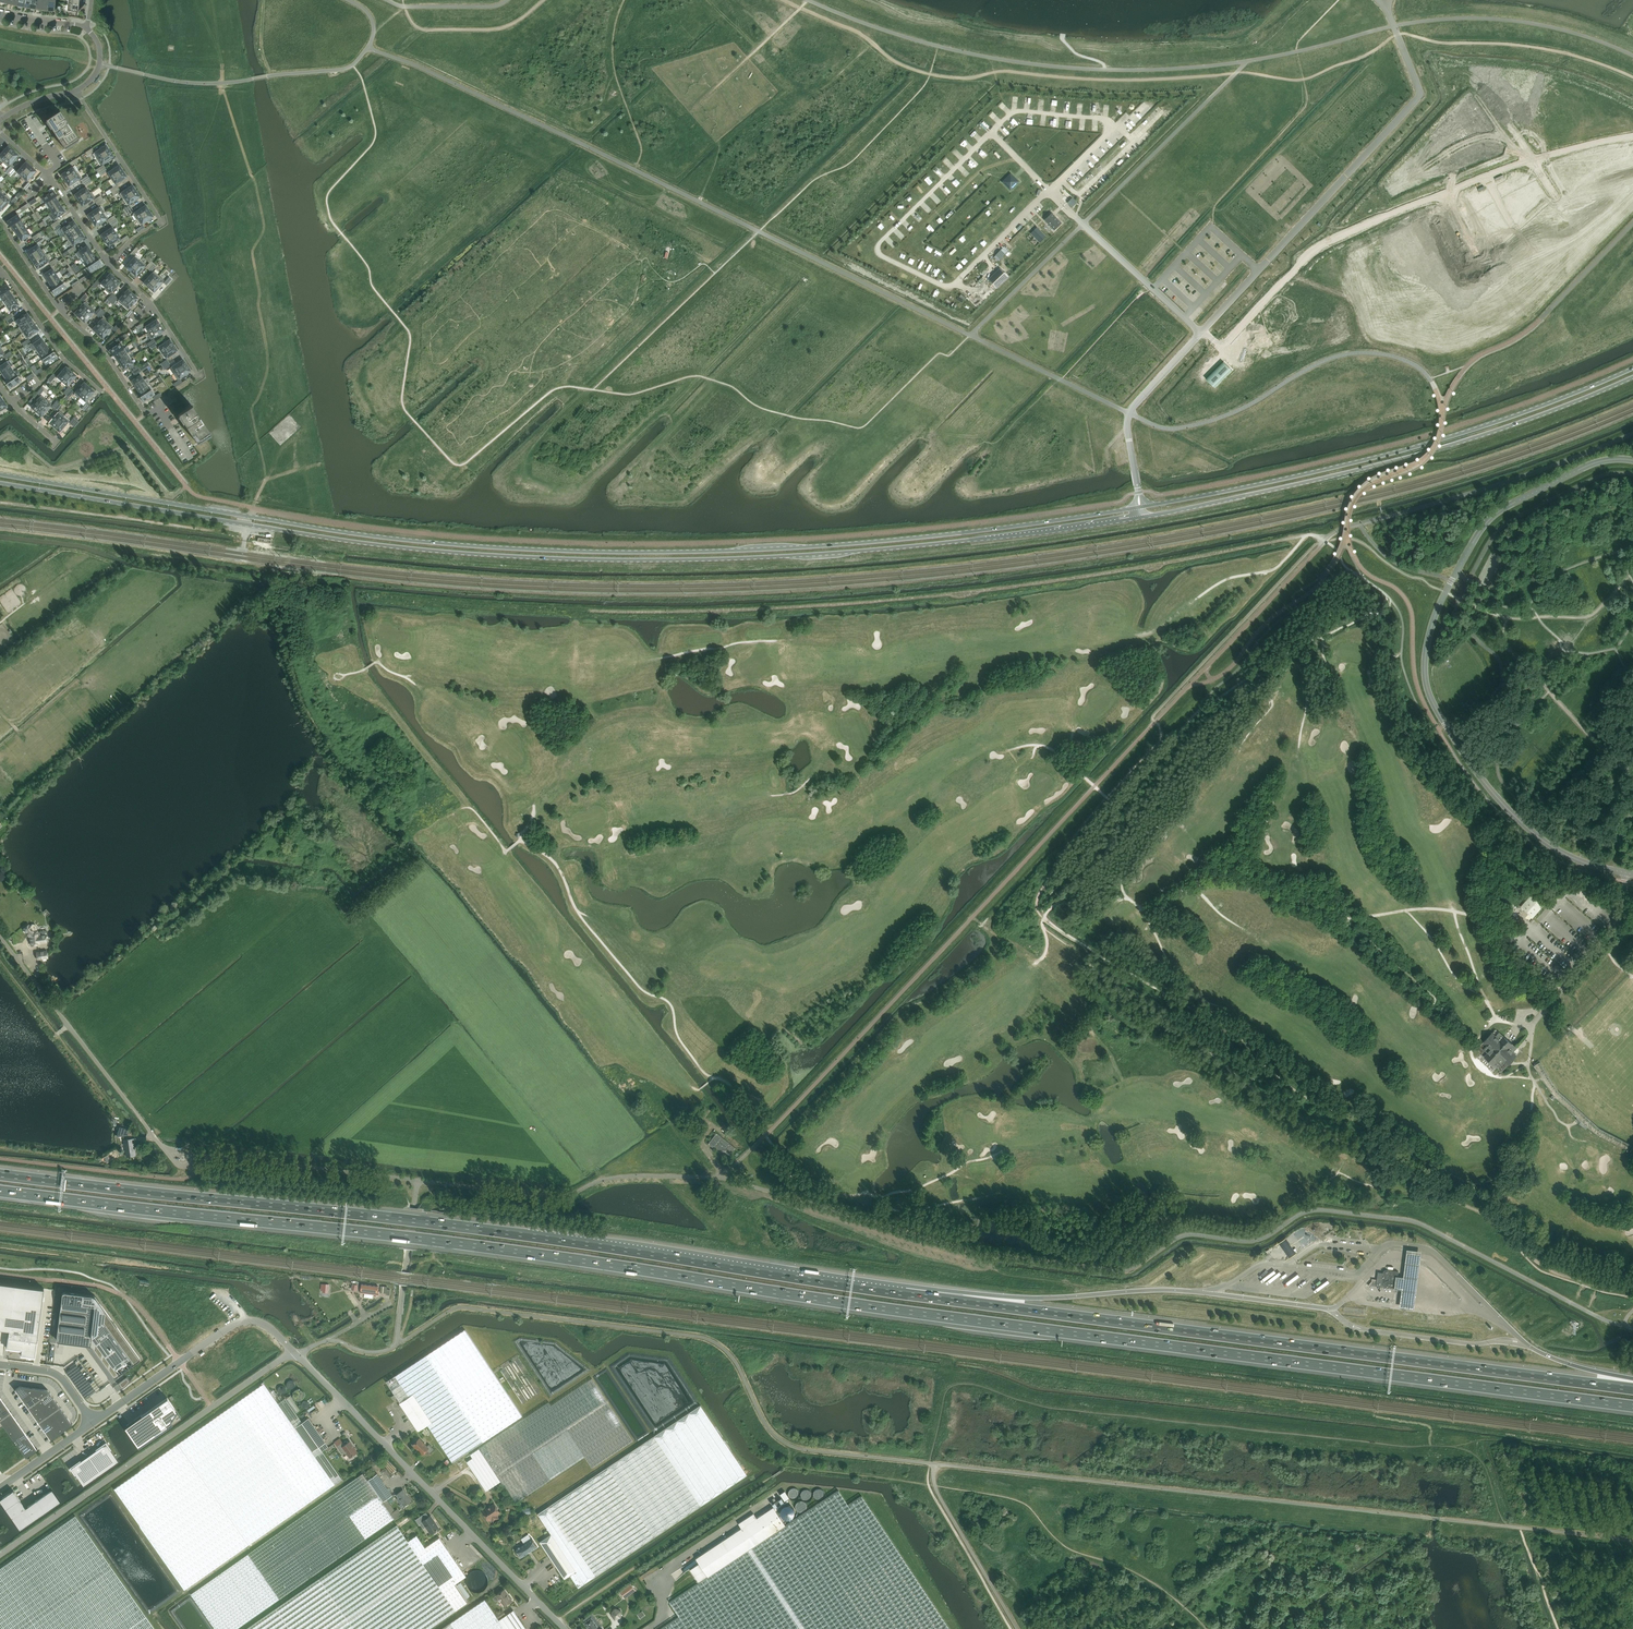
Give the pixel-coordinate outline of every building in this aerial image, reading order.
[(36,0),(30,0),(28,8),(33,9),(33,8),(35,8),(36,0)] [(56,0),(48,0),(47,10),(54,10),(54,5),(56,5),(56,0)] [(47,122),(50,126),(64,117),(61,112),(47,122)] [(79,139),(64,117),(50,126),(65,149),(79,139)] [(97,159),(110,151),(109,150),(110,150),(108,148),(106,145),(103,147),(103,146),(99,148),(100,149),(93,154),(97,159)] [(13,151),(13,150),(11,148),(8,146),(6,148),(5,148),(0,153),(0,160),(3,162),(13,151)] [(14,162),(17,158),(16,157),(18,155),(13,151),(3,162),(8,167),(13,161),(14,162)] [(111,158),(114,157),(110,151),(97,159),(100,165),(107,161),(108,162),(112,159),(111,158)] [(22,177),(31,167),(31,166),(29,164),(28,164),(26,162),(24,164),(23,163),(20,167),(21,168),(17,172),(22,177)] [(112,178),(123,171),(123,170),(122,168),(121,168),(119,165),(117,167),(116,166),(112,168),(113,169),(108,173),(112,178)] [(8,174),(13,168),(11,166),(5,172),(8,174)] [(65,180),(76,173),(78,171),(78,172),(79,171),(75,166),(70,169),(69,168),(66,170),(66,171),(61,175),(63,177),(63,178),(64,180),(65,180)] [(35,174),(34,173),(36,171),(31,167),(22,177),(27,181),(31,177),(32,178),(35,174)] [(11,177),(16,171),(13,168),(8,174),(11,177)] [(78,180),(82,177),(78,172),(78,171),(76,173),(65,180),(69,186),(74,183),(74,184),(78,181),(78,180)] [(124,178),(127,177),(123,171),(112,178),(115,184),(120,181),(121,182),(125,179),(124,178)] [(1010,174),(1002,182),(1010,190),(1018,182),(1014,178),(1010,174)] [(26,190),(31,184),(28,182),(23,188),(26,190)] [(123,200),(136,191),(136,190),(135,188),(134,188),(132,185),(130,187),(129,186),(125,188),(126,189),(119,194),(123,200)] [(78,200),(90,193),(86,187),(83,189),(82,188),(79,190),(79,192),(75,195),(76,197),(76,198),(78,200)] [(55,197),(57,196),(54,191),(42,198),(46,203),(47,203),(55,197)] [(91,200),(95,197),(91,191),(90,193),(78,200),(82,206),(87,203),(88,204),(92,201),(91,200)] [(137,198),(140,197),(136,191),(123,200),(127,205),(134,201),(134,202),(138,199),(137,198)] [(11,199),(6,195),(5,196),(0,201),(0,210),(1,211),(4,207),(5,207),(9,204),(8,203),(11,199)] [(13,205),(19,198),(16,196),(10,202),(13,205)] [(50,208),(59,202),(55,197),(47,203),(50,208)] [(1072,198),(1067,203),(1072,207),(1077,202),(1072,198)] [(53,213),(62,207),(59,202),(50,208),(53,213)] [(136,220),(149,211),(146,205),(143,207),(142,206),(139,208),(139,210),(133,214),(136,220)] [(92,220),(105,212),(101,206),(96,209),(96,208),(92,210),(93,212),(88,215),(90,217),(89,218),(91,220),(92,220)] [(56,218),(65,212),(62,207),(53,213),(56,218)] [(151,218),(153,217),(149,211),(136,220),(140,225),(147,221),(147,222),(151,219),(151,218)] [(104,220),(108,217),(105,212),(92,220),(95,226),(100,223),(101,224),(105,221),(104,220)] [(1052,213),(1045,220),(1054,230),(1061,223),(1052,213)] [(10,227),(12,226),(20,221),(21,220),(18,214),(6,222),(10,227)] [(15,231),(23,225),(20,221),(12,226),(15,231)] [(64,235),(77,226),(74,221),(71,222),(70,221),(66,224),(67,225),(60,229),(64,235)] [(18,236),(27,230),(23,225),(15,231),(18,236)] [(68,241),(81,232),(77,226),(64,235),(68,241)] [(105,240),(116,233),(112,227),(110,229),(109,228),(105,230),(106,232),(101,235),(103,237),(102,238),(104,240),(105,240)] [(1037,227),(1031,233),(1040,242),(1046,237),(1037,227)] [(22,241),(30,235),(27,230),(18,236),(22,241)] [(79,243),(83,240),(82,239),(85,237),(83,235),(83,234),(82,232),(81,232),(68,241),(72,246),(78,242),(79,243)] [(117,240),(120,239),(116,233),(105,240),(109,246),(113,243),(114,244),(118,241),(117,240)] [(30,258),(43,249),(41,250),(38,245),(33,248),(32,247),(28,249),(29,250),(26,252),(28,255),(29,257),(30,257),(30,258)] [(82,257),(91,251),(87,246),(79,251),(82,257)] [(133,256),(139,250),(136,247),(130,253),(133,256)] [(683,248),(671,261),(677,267),(685,258),(683,256),(687,252),(683,248)] [(34,263),(47,254),(43,249),(30,258),(34,263)] [(85,261),(94,256),(91,251),(82,257),(85,261)] [(44,264),(50,260),(47,254),(34,263),(37,269),(40,267),(41,268),(44,266),(44,264)] [(131,271),(141,260),(136,255),(133,259),(132,258),(128,262),(129,263),(126,267),(131,271)] [(88,267),(99,259),(97,260),(94,256),(85,261),(88,266),(87,267),(88,267)] [(91,272),(102,265),(99,259),(88,267),(91,272)] [(143,268),(146,264),(141,260),(131,271),(131,272),(133,274),(136,276),(140,272),(141,272),(144,269),(143,268)] [(148,269),(154,263),(151,261),(146,267),(148,269)] [(151,272),(157,266),(154,263),(148,269),(151,272)] [(47,280),(56,274),(52,269),(44,274),(47,280)] [(1001,269),(989,280),(997,288),(1008,277),(1001,269)] [(149,287),(159,275),(154,271),(150,275),(149,274),(146,278),(147,278),(144,283),(146,285),(148,287),(149,287)] [(106,288),(115,278),(110,273),(108,276),(107,275),(104,278),(105,279),(101,283),(106,288)] [(50,284),(59,279),(56,274),(47,280),(50,284)] [(162,285),(161,284),(164,280),(159,275),(149,287),(155,293),(162,285)] [(166,285),(172,279),(169,277),(164,283),(166,285)] [(110,294),(115,288),(116,289),(119,286),(118,285),(120,282),(115,278),(106,288),(104,289),(110,294)] [(54,289),(62,283),(59,279),(50,284),(54,289)] [(95,288),(100,282),(97,280),(92,286),(95,288)] [(55,296),(67,288),(63,283),(62,283),(54,289),(52,290),(55,296)] [(9,289),(8,287),(9,287),(7,284),(0,288),(0,296),(9,289)] [(12,295),(9,290),(11,289),(10,288),(9,289),(0,296),(0,298),(2,301),(12,295)] [(123,306),(133,294),(133,293),(131,291),(130,292),(128,289),(126,292),(125,291),(122,294),(123,295),(118,301),(123,306)] [(110,302),(115,296),(112,293),(107,299),(110,302)] [(82,303),(88,296),(85,294),(79,300),(82,303)] [(134,305),(137,302),(136,301),(138,298),(133,294),(123,306),(128,310),(133,304),(134,305)] [(6,306),(15,300),(12,295),(2,301),(6,306)] [(113,304),(118,298),(115,296),(110,302),(113,304)] [(9,311),(19,305),(15,300),(6,306),(9,311)] [(80,318),(90,306),(85,302),(81,306),(80,305),(77,308),(78,309),(74,313),(80,318)] [(91,315),(95,311),(90,306),(80,318),(80,319),(82,321),(82,320),(85,322),(88,318),(89,319),(92,315),(91,315)] [(97,316),(103,310),(100,307),(94,314),(97,316)] [(128,318),(133,312),(130,309),(125,315),(128,318)] [(100,319),(105,312),(103,310),(97,316),(100,319)] [(20,327),(31,319),(27,313),(25,315),(24,314),(20,317),(21,318),(16,321),(20,327)] [(98,334),(108,322),(103,318),(99,322),(98,321),(95,324),(96,325),(92,329),(98,334)] [(24,332),(35,324),(31,319),(20,327),(24,332)] [(149,332),(160,325),(157,319),(154,321),(153,320),(149,322),(150,324),(145,327),(149,332)] [(109,331),(113,327),(108,322),(98,334),(98,335),(100,337),(100,336),(103,338),(106,334),(107,335),(110,331),(109,331)] [(115,332),(121,326),(118,323),(112,329),(115,332)] [(36,332),(39,330),(37,327),(36,325),(35,325),(35,324),(24,332),(27,338),(32,334),(33,336),(37,333),(36,332)] [(161,332),(164,331),(162,328),(163,328),(161,325),(160,325),(149,332),(147,333),(151,339),(158,335),(158,336),(162,333),(161,332)] [(45,343),(42,338),(33,344),(32,342),(29,345),(33,351),(36,349),(45,343)] [(162,352),(173,345),(170,339),(167,341),(166,340),(163,342),(163,344),(158,347),(162,352)] [(40,354),(48,348),(45,343),(36,349),(40,354)] [(114,354),(124,348),(121,343),(109,350),(113,356),(114,354)] [(175,352),(177,351),(175,348),(176,348),(174,345),(174,346),(173,345),(162,352),(166,358),(171,355),(172,356),(175,353),(175,352)] [(42,359),(54,352),(53,352),(51,353),(48,348),(40,354),(43,359),(42,359)] [(118,359),(127,353),(124,348),(114,354),(118,359)] [(46,365),(57,357),(55,354),(54,354),(53,353),(54,352),(42,359),(46,365)] [(121,364),(130,358),(131,358),(127,353),(118,359),(121,364)] [(135,366),(130,358),(121,364),(124,369),(128,367),(132,372),(139,368),(137,365),(135,366)] [(175,372),(187,365),(183,359),(180,361),(180,360),(176,363),(177,364),(172,367),(175,372)] [(10,367),(7,362),(0,367),(0,370),(2,373),(10,367)] [(1215,388),(1232,370),(1224,362),(1206,379),(1215,388)] [(188,372),(190,371),(187,365),(175,372),(179,378),(184,375),(185,376),(189,374),(188,372)] [(5,378),(14,372),(10,367),(2,373),(5,378)] [(62,381),(71,371),(71,370),(69,368),(68,369),(66,367),(64,369),(63,368),(60,372),(61,372),(57,377),(62,381)] [(144,380),(139,372),(141,371),(139,368),(132,372),(136,378),(132,381),(135,386),(144,380)] [(75,379),(74,378),(76,376),(71,371),(62,381),(67,386),(71,381),(72,382),(75,379)] [(7,384),(18,376),(17,376),(14,372),(5,378),(8,382),(6,383),(7,384)] [(51,382),(56,376),(53,373),(48,379),(51,382)] [(10,389),(21,381),(18,376),(7,384),(8,383),(9,385),(8,386),(10,389)] [(138,391),(148,384),(145,379),(144,380),(135,386),(138,391)] [(80,397),(89,387),(84,382),(82,385),(81,384),(78,387),(79,388),(74,394),(79,399),(80,397)] [(141,396),(151,389),(148,384),(138,391),(141,396)] [(66,395),(71,389),(69,387),(63,393),(66,395)] [(93,394),(92,394),(94,391),(89,387),(80,397),(85,401),(89,397),(90,398),(93,394)] [(39,396),(44,390),(41,388),(36,394),(39,396)] [(69,398),(74,391),(71,389),(66,395),(69,398)] [(143,402),(155,394),(151,389),(141,396),(140,397),(143,402)] [(36,411),(46,400),(41,395),(38,399),(37,398),(36,399),(34,402),(35,403),(31,407),(36,411)] [(46,410),(51,404),(46,400),(36,411),(37,412),(36,412),(38,414),(39,414),(41,416),(43,413),(44,414),(47,411),(46,410)] [(54,409),(59,403),(56,401),(51,407),(54,409)] [(84,411),(90,405),(87,402),(81,408),(84,411)] [(57,412),(62,406),(59,403),(54,409),(57,412)] [(193,406),(179,416),(182,420),(196,411),(193,406)] [(54,427),(65,415),(59,411),(54,417),(53,416),(50,420),(51,420),(49,423),(52,425),(51,425),(53,427),(54,427)] [(211,433),(196,411),(182,420),(197,443),(211,433)] [(67,425),(66,424),(70,420),(65,415),(54,427),(60,432),(67,425)] [(72,425),(77,419),(75,417),(69,423),(72,425)] [(1521,907),(1533,918),(1544,905),(1531,895),(1521,907)] [(38,936),(37,927),(36,926),(35,925),(34,924),(32,924),(31,925),(30,926),(29,925),(23,929),(27,935),(29,937),(30,937),(30,938),(31,945),(39,944),(39,942),(46,941),(45,935),(38,936)] [(48,958),(46,951),(36,952),(37,959),(48,958)] [(1516,1056),(1508,1048),(1512,1044),(1500,1033),(1496,1037),(1492,1033),(1484,1042),(1492,1049),(1485,1057),(1493,1065),(1501,1057),(1509,1064),(1516,1056)] [(128,1135),(130,1130),(119,1126),(117,1137),(128,1135)] [(736,1148),(724,1139),(721,1137),(717,1133),(708,1144),(718,1152),(724,1151),(730,1156),(736,1148)] [(135,1155),(134,1144),(136,1143),(136,1142),(137,1142),(136,1138),(124,1140),(126,1156),(135,1155)] [(1286,1238),(1280,1242),(1282,1246),(1287,1254),(1290,1257),(1296,1253),(1294,1249),(1289,1242),(1286,1238)] [(1420,1253),(1406,1251),(1406,1254),(1405,1261),(1405,1267),(1404,1272),(1403,1278),(1403,1279),(1401,1279),(1397,1278),(1396,1289),(1396,1290),(1400,1290),(1402,1290),(1401,1293),(1400,1300),(1400,1307),(1399,1308),(1413,1310),(1413,1309),(1414,1302),(1415,1295),(1416,1288),(1417,1280),(1417,1274),(1418,1268),(1419,1265),(1419,1262),(1420,1256),(1420,1253)] [(1397,1278),(1398,1271),(1386,1270),(1385,1270),(1384,1271),(1383,1271),(1383,1272),(1383,1273),(1378,1272),(1376,1284),(1376,1286),(1381,1287),(1396,1289),(1397,1278)] [(7,1329),(9,1329),(8,1336),(6,1348),(22,1350),(21,1355),(26,1356),(35,1357),(37,1340),(44,1288),(0,1283),(0,1328),(7,1329)] [(369,1294),(370,1285),(362,1284),(361,1290),(361,1293),(369,1294)] [(378,1292),(378,1286),(370,1285),(369,1294),(378,1295),(379,1292),(378,1292)] [(331,1287),(323,1286),(323,1292),(326,1292),(326,1295),(331,1295),(331,1287)] [(387,1295),(390,1295),(391,1289),(387,1289),(387,1287),(381,1286),(380,1293),(387,1293),(387,1295)] [(60,1306),(56,1339),(56,1340),(56,1341),(57,1341),(58,1342),(65,1342),(88,1345),(89,1346),(90,1346),(91,1347),(92,1347),(92,1348),(99,1357),(103,1362),(113,1376),(113,1377),(114,1377),(115,1377),(116,1377),(122,1372),(139,1360),(139,1359),(139,1358),(139,1357),(96,1298),(95,1297),(94,1296),(93,1295),(91,1295),(90,1295),(64,1291),(63,1292),(62,1292),(62,1293),(61,1300),(60,1306)] [(466,1329),(387,1381),(400,1403),(419,1431),(427,1425),(453,1462),(523,1416),(466,1329)] [(120,1382),(118,1383),(122,1389),(126,1386),(130,1381),(127,1377),(124,1379),(121,1381),(120,1381),(119,1381),(119,1382),(120,1382)] [(592,1378),(551,1405),(585,1457),(592,1468),(633,1441),(592,1378)] [(178,1443),(114,1489),(185,1590),(249,1544),(335,1484),(342,1479),(328,1459),(322,1451),(329,1446),(326,1442),(309,1417),(302,1422),(286,1398),(278,1403),(264,1383),(178,1443)] [(19,1386),(15,1389),(21,1397),(31,1391),(31,1387),(19,1386)] [(48,1389),(43,1389),(31,1387),(31,1391),(34,1395),(37,1400),(49,1392),(48,1389)] [(31,1391),(21,1397),(24,1402),(34,1395),(31,1391)] [(49,1392),(37,1400),(41,1405),(53,1397),(49,1392)] [(34,1395),(24,1402),(28,1407),(37,1400),(34,1395)] [(53,1397),(41,1405),(44,1410),(56,1402),(53,1397)] [(124,1427),(138,1447),(181,1417),(180,1416),(170,1401),(170,1402),(167,1397),(144,1413),(142,1415),(129,1424),(124,1427)] [(37,1400),(28,1407),(31,1412),(41,1405),(37,1400)] [(56,1402),(44,1410),(48,1415),(60,1407),(56,1402)] [(472,1458),(467,1462),(486,1491),(492,1487),(501,1481),(515,1503),(526,1496),(585,1457),(551,1405),(549,1402),(479,1448),(470,1454),(472,1458)] [(41,1405),(31,1412),(35,1417),(44,1410),(41,1405)] [(570,1575),(578,1587),(747,1475),(701,1405),(537,1514),(551,1534),(540,1542),(564,1579),(570,1575)] [(0,1412),(0,1419),(10,1412),(7,1407),(0,1412)] [(60,1407),(48,1415),(51,1420),(63,1412),(60,1407)] [(44,1410),(35,1417),(38,1422),(48,1415),(44,1410)] [(0,1419),(0,1421),(3,1425),(14,1417),(10,1412),(0,1419)] [(63,1412),(51,1420),(55,1425),(67,1416),(63,1412)] [(48,1415),(38,1422),(41,1427),(51,1420),(48,1415)] [(67,1416),(55,1425),(60,1432),(72,1424),(67,1416)] [(14,1417),(3,1425),(6,1430),(17,1422),(14,1417)] [(51,1420),(41,1427),(45,1432),(55,1425),(51,1420)] [(17,1422),(6,1430),(10,1435),(21,1427),(17,1422)] [(55,1425),(45,1432),(50,1439),(60,1432),(55,1425)] [(21,1427),(10,1435),(13,1439),(24,1432),(21,1427)] [(24,1432),(13,1439),(17,1444),(28,1437),(24,1432)] [(28,1437),(17,1444),(20,1449),(31,1442),(28,1437)] [(422,1455),(425,1452),(428,1455),(430,1454),(434,1449),(429,1444),(427,1446),(419,1438),(413,1445),(422,1455)] [(343,1452),(344,1453),(346,1454),(348,1454),(350,1457),(357,1452),(350,1441),(345,1445),(343,1442),(337,1446),(342,1453),(343,1452)] [(31,1442),(20,1449),(22,1452),(25,1457),(36,1449),(31,1442)] [(106,1443),(88,1455),(99,1472),(100,1473),(101,1473),(118,1461),(117,1459),(106,1443)] [(88,1455),(71,1468),(82,1484),(83,1485),(101,1473),(100,1473),(99,1472),(88,1455)] [(386,1470),(382,1473),(387,1479),(390,1476),(386,1470)] [(378,1473),(368,1480),(363,1473),(191,1594),(215,1628),(237,1628),(397,1517),(399,1515),(398,1515),(400,1513),(397,1509),(395,1510),(387,1499),(393,1495),(378,1473)] [(0,1499),(0,1500),(20,1529),(60,1501),(52,1489),(25,1508),(12,1490),(0,1499)] [(411,1501),(403,1489),(396,1494),(398,1497),(396,1498),(400,1503),(402,1502),(404,1506),(411,1501)] [(699,1563),(690,1569),(699,1583),(670,1602),(679,1616),(660,1628),(950,1628),(862,1496),(848,1505),(838,1490),(785,1525),(773,1507),(756,1518),(753,1513),(738,1523),(741,1528),(696,1558),(699,1563)] [(789,1498),(785,1491),(780,1494),(785,1501),(789,1498)] [(781,1497),(772,1503),(775,1508),(784,1502),(781,1497)] [(492,1519),(493,1520),(494,1520),(497,1519),(497,1517),(496,1515),(500,1512),(494,1504),(488,1508),(488,1507),(482,1511),(489,1521),(492,1519)] [(431,1516),(429,1517),(426,1513),(416,1520),(419,1524),(423,1521),(431,1534),(433,1532),(434,1533),(435,1533),(437,1532),(437,1530),(439,1528),(435,1523),(433,1520),(431,1516)] [(76,1516),(0,1569),(0,1628),(155,1628),(76,1516)] [(408,1518),(397,1525),(399,1527),(409,1520),(408,1518)] [(440,1537),(425,1547),(417,1535),(408,1541),(399,1527),(397,1525),(246,1628),(429,1628),(467,1602),(455,1584),(466,1576),(440,1537)] [(521,1558),(538,1547),(532,1538),(515,1550),(521,1558)] [(631,1584),(620,1592),(625,1598),(635,1590),(631,1584)] [(504,1589),(497,1595),(505,1606),(508,1604),(509,1604),(511,1603),(511,1602),(512,1601),(504,1589)] [(513,1610),(499,1620),(485,1599),(441,1628),(526,1628),(513,1610)] [(614,1607),(610,1614),(614,1620),(622,1617),(621,1611),(614,1607)] [(583,1619),(585,1621),(584,1622),(589,1628),(603,1628),(592,1613),(583,1619)]
